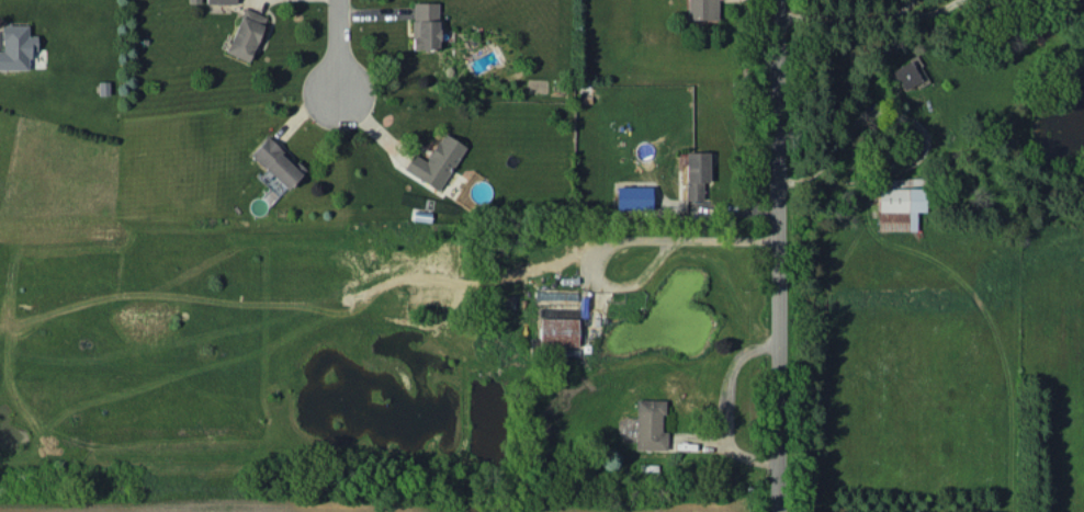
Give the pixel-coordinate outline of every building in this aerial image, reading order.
[(687,19),(717,19),(717,0),(687,0),(687,19)] [(412,49),(438,48),(438,2),(412,2),(412,49)] [(247,62),(267,17),(245,7),(224,51),(247,62)] [(29,68),(29,50),(36,50),(36,35),(27,35),(27,24),(1,25),(1,50),(0,50),(0,69),(29,68)] [(901,90),(926,80),(917,57),(892,67),(901,90)] [(403,168),(437,190),(466,146),(443,132),(424,160),(413,153),(403,168)] [(281,146),(280,148),(265,135),(249,155),(288,188),(306,167),(281,146)] [(702,182),(708,181),(708,151),(685,152),(685,200),(702,200),(702,182)] [(615,208),(650,209),(651,187),(616,186),(615,208)] [(877,230),(915,230),(915,211),(924,211),(924,187),(877,188),(877,230)] [(577,318),(539,317),(539,346),(577,347),(577,318)] [(666,450),(666,431),(661,431),(662,400),(635,399),(634,449),(666,450)]
